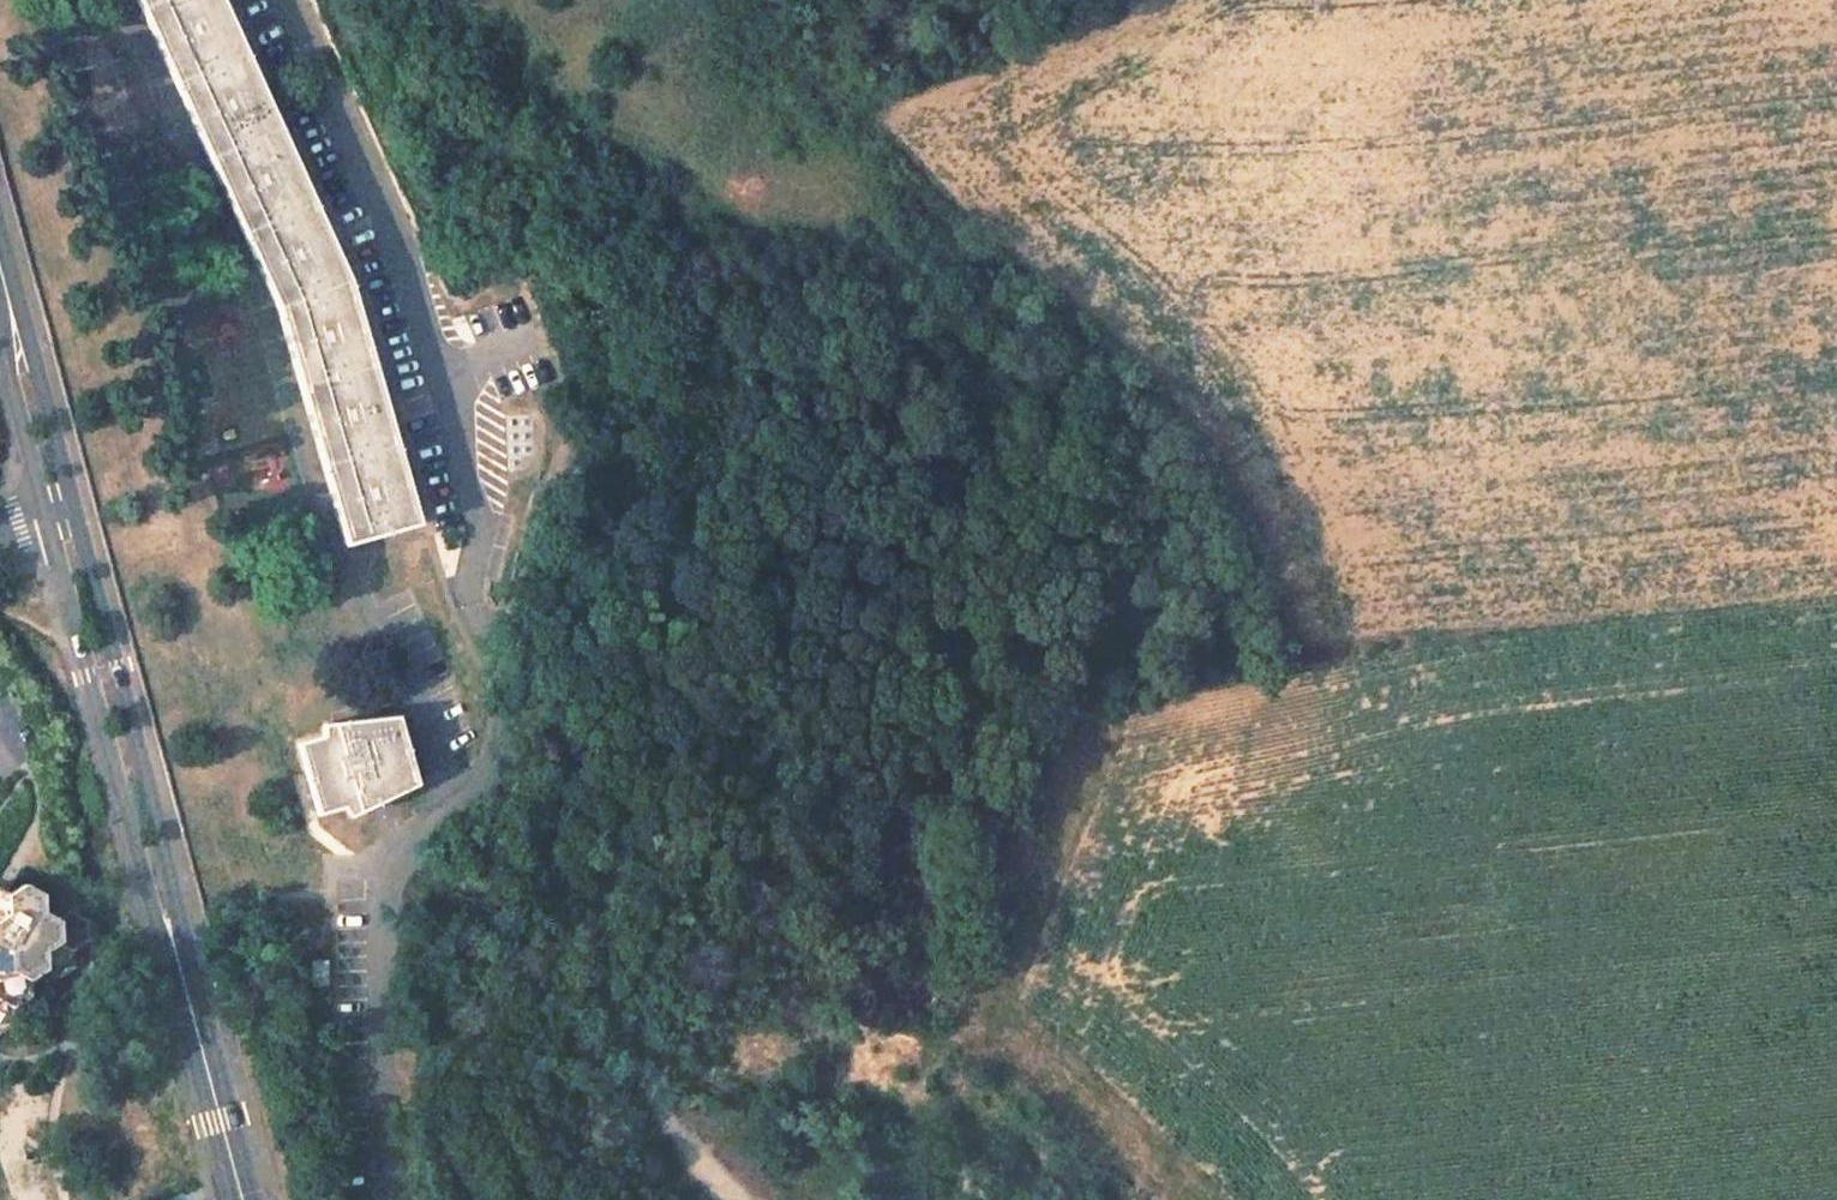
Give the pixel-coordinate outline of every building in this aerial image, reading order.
[(263,315),(330,555),(408,532),(337,283),(208,0),(119,0),(263,315)] [(290,741),(311,809),(338,804),(342,815),(405,783),(385,719),(315,722),(317,732),(290,741)] [(72,926),(71,903),(55,895),(40,903),(27,896),(26,879),(8,869),(0,874),(0,994),(14,985),(13,967),(26,958),(40,964),(58,954),(57,935),(72,926)] [(266,928),(281,922),(274,904),(259,910),(266,928)]
